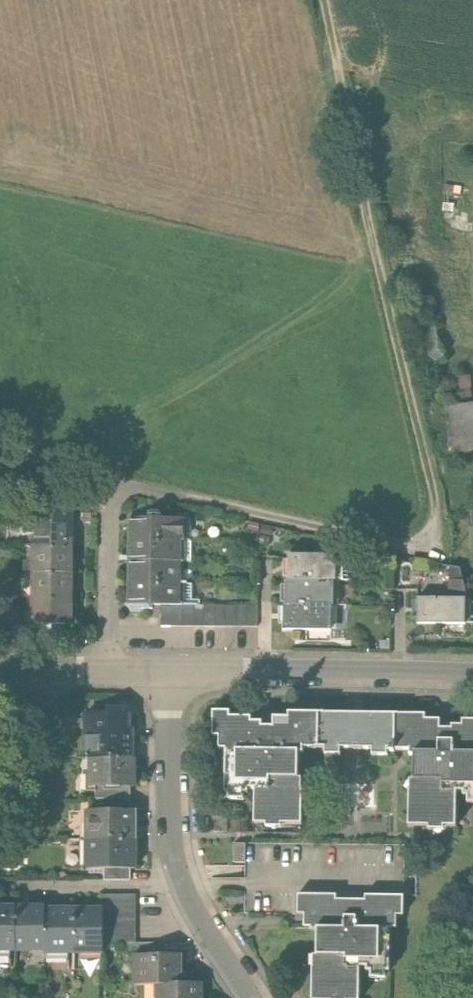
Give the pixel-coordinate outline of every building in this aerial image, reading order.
[(445,184),(443,193),(472,198),(472,188),(445,184)] [(439,217),(437,236),(472,241),(472,221),(439,217)] [(446,407),(451,452),(472,451),(472,406),(446,407)] [(32,537),(32,546),(71,547),(72,511),(22,511),(21,537),(32,537)] [(132,519),(131,540),(179,541),(179,519),(132,519)] [(179,562),(179,541),(131,540),(131,561),(179,562)] [(32,546),(32,573),(71,573),(71,547),(32,546)] [(336,556),(289,556),(288,580),(334,580),(336,580),(336,556)] [(131,561),(131,582),(179,583),(179,562),(131,561)] [(449,585),(449,600),(465,600),(465,584),(461,568),(448,566),(449,585)] [(32,573),(32,598),(71,599),(71,573),(32,573)] [(288,580),(286,580),(286,605),(331,605),(333,605),(334,580),(288,580)] [(178,605),(179,583),(131,582),(130,592),(128,594),(128,603),(131,606),(133,604),(139,605),(143,608),(152,609),(153,605),(161,605),(178,605)] [(32,598),(31,626),(71,626),(71,599),(32,598)] [(449,600),(418,600),(418,625),(465,625),(465,600),(449,600)] [(286,605),(284,604),(284,630),(331,631),(331,605),(286,605)] [(178,605),(161,605),(161,625),(258,627),(258,606),(178,605)] [(230,710),(213,710),(213,734),(219,734),(219,746),(226,746),(226,750),(300,751),(303,751),(303,746),(319,746),(319,713),(290,713),(290,716),(274,716),(274,726),(263,726),(263,721),(251,720),(251,715),(230,715),(230,710)] [(388,749),(394,749),(394,713),(319,713),(319,746),(326,746),(326,753),(341,753),(341,747),(351,747),(374,747),(374,754),(388,754),(388,749)] [(394,713),(394,749),(409,749),(409,753),(416,753),(416,780),(410,780),(410,824),(430,824),(430,829),(445,829),(445,824),(458,824),(458,791),(465,791),(465,795),(471,795),(471,801),(472,801),(472,721),(462,721),(462,726),(452,726),(452,729),(439,729),(439,720),(425,720),(425,713),(394,713)] [(129,715),(84,715),(85,758),(88,758),(133,758),(133,729),(129,729),(129,715)] [(300,778),(300,751),(226,750),(225,792),(229,792),(229,798),(243,798),(243,791),(248,791),(248,788),(255,788),(255,821),(266,821),(266,826),(281,826),(281,822),(302,823),(302,778),(300,778)] [(135,758),(133,758),(88,758),(89,786),(95,786),(129,786),(136,786),(135,758)] [(129,799),(129,786),(95,786),(95,800),(129,799)] [(136,811),(86,811),(86,840),(136,841),(136,811)] [(136,870),(136,841),(86,840),(86,870),(104,870),(129,870),(136,870)] [(232,861),(246,861),(246,841),(231,842),(232,861)] [(129,882),(129,870),(104,870),(104,882),(129,882)] [(104,896),(104,908),(104,944),(125,944),(134,944),(134,896),(104,896)] [(404,896),(296,896),(296,916),(303,916),(303,927),(311,927),(311,931),(317,931),(316,956),(311,956),(311,997),(361,997),(361,958),(380,958),(380,928),(397,928),(397,916),(404,916),(404,896)] [(16,950),(16,907),(0,907),(0,950),(16,950)] [(45,907),(16,907),(16,950),(45,949),(45,908),(45,907)] [(45,952),(75,952),(74,908),(45,908),(45,949),(45,952)] [(104,908),(74,908),(75,952),(104,952),(104,944),(104,908)] [(134,944),(125,944),(125,956),(134,956),(154,956),(154,944),(134,944)] [(183,956),(154,956),(134,956),(134,983),(158,983),(183,983),(183,956)] [(183,983),(158,983),(158,997),(203,997),(203,983),(183,983)]
